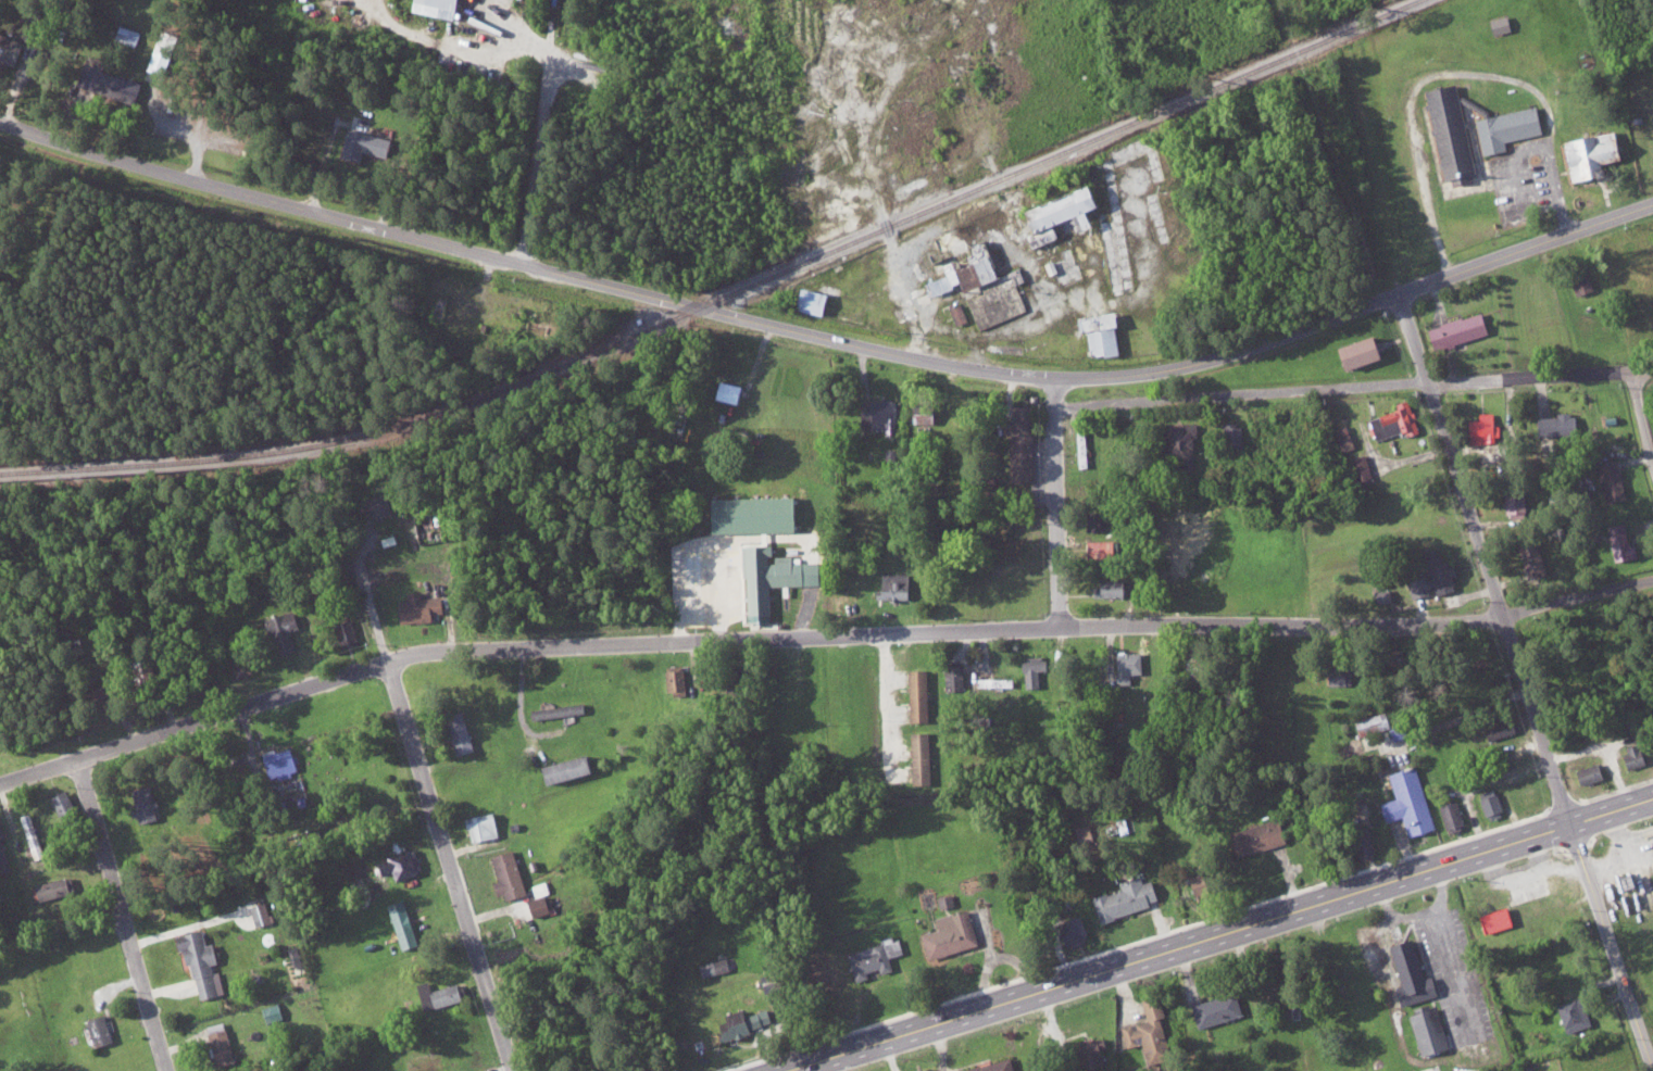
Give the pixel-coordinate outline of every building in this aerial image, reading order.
[(418,11),(461,19),(465,0),(421,0),(418,11)] [(1508,30),(1506,15),(1488,18),(1491,33),(1508,30)] [(141,45),(144,30),(122,25),(119,40),(141,45)] [(182,34),(164,29),(151,70),(170,75),(182,34)] [(21,69),(30,41),(6,34),(0,52),(0,62),(21,69)] [(97,90),(139,104),(146,83),(104,68),(97,90)] [(1439,182),(1471,177),(1457,83),(1425,88),(1439,182)] [(1482,154),(1505,149),(1503,141),(1539,133),(1533,105),(1474,119),(1482,154)] [(397,139),(353,126),(345,156),(366,162),(369,151),(392,157),(397,139)] [(1567,181),(1597,177),(1595,163),(1619,159),(1614,131),(1560,139),(1567,181)] [(1015,209),(1028,247),(1054,238),(1049,222),(1064,217),(1069,231),(1084,226),(1078,210),(1087,208),(1080,187),(1015,209)] [(979,329),(1026,309),(1016,283),(1025,279),(1019,266),(993,277),(980,246),(986,243),(984,237),(963,246),(966,254),(956,258),(958,264),(949,268),(950,272),(923,283),(928,296),(956,284),(958,291),(963,289),(979,329)] [(1574,295),(1592,288),(1585,269),(1567,276),(1574,295)] [(967,318),(959,302),(946,308),(955,324),(967,318)] [(1425,327),(1431,350),(1486,334),(1479,311),(1425,327)] [(1116,323),(1111,323),(1110,313),(1073,315),(1074,331),(1084,331),(1085,356),(1117,354),(1116,323)] [(1331,348),(1339,370),(1373,358),(1365,335),(1331,348)] [(712,398),(735,403),(739,384),(716,379),(712,398)] [(1368,417),(1373,439),(1403,431),(1404,435),(1416,431),(1408,398),(1394,402),(1396,409),(1368,417)] [(859,429),(884,429),(884,434),(894,434),(893,400),(859,400),(859,429)] [(1009,433),(1008,482),(1031,483),(1032,435),(1028,435),(1028,406),(1013,405),(1012,419),(1004,419),(1004,433),(1009,433)] [(1493,413),(1478,413),(1478,419),(1466,419),(1466,438),(1492,438),(1492,428),(1493,428),(1493,413)] [(1575,413),(1554,413),(1554,416),(1535,417),(1535,436),(1576,435),(1575,413)] [(1164,468),(1193,467),(1192,423),(1162,424),(1164,468)] [(1241,449),(1242,424),(1223,423),(1223,448),(1241,449)] [(1351,448),(1347,425),(1334,428),(1338,451),(1351,448)] [(1347,458),(1351,482),(1370,478),(1365,454),(1347,458)] [(1624,497),(1615,459),(1596,463),(1605,502),(1624,497)] [(1504,514),(1525,510),(1520,486),(1499,490),(1504,514)] [(397,514),(392,492),(371,496),(376,518),(397,514)] [(706,533),(788,531),(787,496),(705,498),(706,533)] [(1612,561),(1629,559),(1624,522),(1607,524),(1612,561)] [(1598,540),(1597,523),(1584,523),(1584,540),(1598,540)] [(743,622),(766,622),(766,585),(815,585),(815,562),(790,562),(790,556),(768,556),(768,545),(743,545),(743,622)] [(1547,573),(1538,547),(1519,554),(1529,580),(1547,573)] [(1456,588),(1450,564),(1443,565),(1440,549),(1421,553),(1426,574),(1405,579),(1409,596),(1428,592),(1427,586),(1435,584),(1436,592),(1456,588)] [(903,600),(904,574),(878,573),(877,599),(903,600)] [(1090,597),(1120,597),(1120,579),(1096,579),(1096,587),(1089,587),(1090,597)] [(1390,600),(1387,588),(1368,592),(1371,604),(1390,600)] [(413,600),(404,601),(405,622),(437,621),(436,613),(449,612),(448,596),(425,597),(425,591),(413,591),(413,600)] [(273,617),(282,650),(300,646),(294,627),(303,625),(298,610),(273,617)] [(360,620),(343,619),(342,645),(359,646),(360,620)] [(1129,673),(1140,673),(1139,651),(1116,651),(1117,684),(1129,683),(1129,673)] [(1022,688),(1039,687),(1038,657),(1021,658),(1022,688)] [(961,667),(941,668),(943,691),(962,690),(961,667)] [(1325,684),(1350,685),(1350,668),(1326,667),(1325,684)] [(684,690),(683,669),(664,670),(664,691),(684,690)] [(925,670),(906,670),(907,722),(926,721),(925,670)] [(1014,678),(976,677),(976,686),(1014,687),(1014,678)] [(537,709),(538,720),(590,712),(588,701),(537,709)] [(1517,731),(1512,718),(1481,730),(1486,742),(1517,731)] [(479,750),(469,719),(452,724),(462,756),(479,750)] [(928,732),(909,732),(910,784),(928,784),(928,732)] [(1620,748),(1627,768),(1644,762),(1638,742),(1620,748)] [(272,778),(301,774),(298,749),(269,753),(272,778)] [(555,785),(601,773),(596,753),(550,765),(555,785)] [(1578,785),(1602,778),(1597,763),(1573,771),(1578,785)] [(1406,836),(1433,828),(1414,765),(1387,773),(1394,798),(1378,802),(1383,822),(1400,817),(1406,836)] [(136,788),(143,823),(163,820),(160,801),(158,801),(155,785),(136,788)] [(1477,793),(1485,819),(1503,813),(1495,787),(1477,793)] [(85,821),(72,790),(55,797),(69,828),(85,821)] [(1462,823),(1457,800),(1439,804),(1444,827),(1462,823)] [(469,815),(472,840),(504,836),(501,811),(469,815)] [(25,815),(34,860),(46,857),(37,812),(25,815)] [(1225,832),(1232,857),(1283,843),(1276,819),(1225,832)] [(403,880),(426,871),(417,846),(377,862),(381,873),(398,866),(403,880)] [(497,854),(502,878),(501,879),(506,899),(529,893),(519,848),(497,854)] [(75,892),(72,876),(41,883),(44,899),(75,892)] [(1090,897),(1096,920),(1155,904),(1149,881),(1141,883),(1139,876),(1117,882),(1119,889),(1090,897)] [(556,909),(549,892),(528,901),(536,917),(556,909)] [(939,907),(953,905),(952,894),(937,896),(939,907)] [(392,904),(408,948),(424,943),(408,898),(392,904)] [(259,925),(274,922),(270,901),(255,904),(259,925)] [(1512,925),(1507,907),(1476,915),(1481,934),(1512,925)] [(976,945),(966,909),(932,918),(935,930),(919,934),(925,959),(976,945)] [(1054,924),(1063,947),(1085,939),(1077,916),(1054,924)] [(227,993),(220,962),(223,962),(218,941),(211,943),(207,928),(181,934),(185,949),(191,948),(203,998),(227,993)] [(879,944),(846,953),(853,981),(867,978),(865,972),(877,969),(878,974),(890,970),(887,957),(901,953),(896,935),(878,940),(879,944)] [(1434,995),(1429,975),(1422,977),(1410,938),(1395,942),(1398,951),(1389,953),(1399,985),(1392,987),(1398,1006),(1434,995)] [(707,975),(735,969),(732,956),(705,962),(707,975)] [(762,977),(767,992),(787,986),(782,970),(762,977)] [(467,999),(462,981),(435,989),(432,981),(423,984),(430,1010),(467,999)] [(1241,1015),(1234,992),(1189,1006),(1196,1029),(1241,1015)] [(1564,1033),(1588,1026),(1579,998),(1555,1004),(1564,1033)] [(1144,1057),(1165,1052),(1166,1035),(1165,1030),(1165,1025),(1159,1000),(1154,999),(1141,1003),(1145,1018),(1144,1021),(1121,1027),(1127,1049),(1139,1049),(1142,1049),(1144,1057)] [(272,1022),(288,1018),(283,1001),(267,1006),(272,1022)] [(748,1008),(724,1017),(732,1037),(777,1020),(772,1006),(750,1015),(748,1008)] [(1407,1015),(1420,1056),(1448,1047),(1435,1006),(1407,1015)] [(117,1041),(110,1013),(91,1018),(98,1046),(117,1041)] [(213,1031),(223,1065),(240,1060),(231,1026),(213,1031)] [(1104,1064),(1100,1048),(1106,1047),(1103,1035),(1069,1044),(1074,1061),(1078,1060),(1081,1070),(1104,1064)] [(1009,1059),(961,1070),(1012,1070),(1009,1059)]
